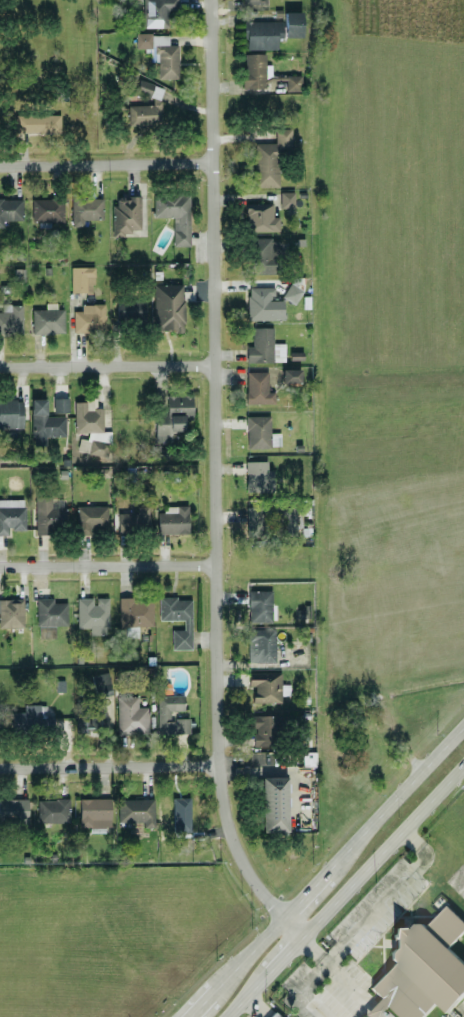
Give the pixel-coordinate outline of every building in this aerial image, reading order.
[(168,26),(168,8),(178,8),(178,0),(143,0),(144,27),(168,26)] [(302,11),(285,10),(285,35),(302,36),(302,11)] [(246,48),(277,48),(277,36),(284,36),(284,19),(245,20),(246,48)] [(178,43),(169,43),(169,33),(136,32),(136,47),(150,47),(150,52),(158,52),(158,77),(178,77),(178,43)] [(244,87),(266,87),(266,81),(285,80),(286,89),(301,89),(301,74),(272,75),(271,63),(265,63),(265,52),(244,52),(244,87)] [(139,94),(153,93),(153,103),(128,104),(129,124),(162,123),(161,82),(139,82),(139,94)] [(60,113),(18,113),(18,131),(60,131),(60,113)] [(279,185),(279,148),(292,148),(291,127),(275,127),(276,141),(254,142),(255,185),(279,185)] [(294,206),(294,190),(281,190),(280,206),(294,206)] [(190,244),(189,192),(153,192),(153,216),(173,216),(174,244),(190,244)] [(140,195),(117,195),(117,203),(112,204),(113,234),(130,234),(130,228),(141,228),(140,195)] [(32,220),(64,220),(64,196),(32,197),(32,220)] [(102,196),(71,197),(72,225),(84,224),(84,218),(103,217),(102,196)] [(0,197),(0,226),(3,226),(3,219),(23,219),(22,197),(0,197)] [(279,215),(273,215),(273,202),(246,202),(247,230),(279,229),(279,215)] [(279,239),(272,239),(272,236),(254,236),(253,272),(278,272),(279,239)] [(93,266),(71,266),(72,291),(93,291),(93,266)] [(153,283),(153,330),(184,329),(183,283),(153,283)] [(302,289),(289,283),(282,296),(295,303),(302,289)] [(274,285),(248,286),(248,318),(284,318),(283,297),(274,297),(274,285)] [(117,298),(117,319),(146,318),(145,297),(117,298)] [(64,331),(64,307),(56,307),(56,301),(46,301),(46,308),(32,308),(32,332),(64,331)] [(22,332),(23,303),(3,302),(2,310),(0,310),(0,331),(22,332)] [(73,330),(105,330),(104,303),(81,303),(81,309),(73,310),(73,330)] [(285,342),(273,342),(273,326),(253,326),(253,345),(247,345),(246,360),(285,361),(285,342)] [(283,381),(300,381),(300,367),(282,368),(283,381)] [(275,402),(275,390),(268,390),(268,370),(246,370),(247,402),(275,402)] [(192,393),(166,393),(167,411),(155,412),(155,441),(171,440),(171,430),(184,430),(184,422),(192,422),(192,393)] [(69,411),(68,396),(53,397),(53,411),(69,411)] [(0,398),(0,428),(23,428),(23,399),(0,398)] [(65,414),(46,415),(46,398),(31,398),(32,436),(66,435),(65,414)] [(75,431),(90,431),(91,454),(109,454),(109,430),(103,430),(103,407),(94,407),(94,399),(75,400),(75,431)] [(246,415),(247,446),(280,446),(280,431),(270,431),(270,414),(246,415)] [(274,490),(273,468),(267,468),(267,459),(245,460),(246,490),(274,490)] [(66,526),(65,506),(53,506),(52,495),(35,495),(36,533),(53,532),(53,526),(66,526)] [(8,533),(8,528),(26,528),(25,497),(0,498),(0,533),(8,533)] [(108,505),(77,504),(76,530),(90,530),(91,526),(108,526),(108,505)] [(137,511),(118,512),(118,531),(149,530),(148,504),(137,504),(137,511)] [(188,532),(188,505),(167,504),(167,511),(158,511),(157,531),(188,532)] [(272,589),(249,589),(248,621),(272,621),(272,589)] [(77,627),(89,626),(89,633),(108,633),(108,596),(77,597),(77,627)] [(191,648),(191,596),(160,597),(160,619),(183,618),(183,628),(172,628),(172,648),(191,648)] [(0,598),(0,626),(23,626),(23,597),(0,598)] [(67,601),(54,601),(53,597),(37,597),(38,636),(56,636),(55,624),(67,624),(67,601)] [(153,624),(153,597),(119,597),(119,625),(153,624)] [(275,627),(248,627),(248,661),(276,660),(275,627)] [(97,691),(112,686),(106,670),(92,675),(97,691)] [(248,671),(249,686),(253,686),(254,701),(281,700),(281,693),(290,693),(289,683),(281,683),(281,671),(248,671)] [(158,733),(189,732),(189,717),(170,718),(170,709),(184,709),(184,693),(157,694),(158,733)] [(117,694),(117,733),(149,732),(148,706),(138,706),(138,694),(117,694)] [(76,729),(106,728),(105,696),(75,697),(76,729)] [(24,703),(24,710),(11,710),(12,727),(47,726),(46,703),(24,703)] [(279,713),(252,714),(253,745),(280,744),(279,713)] [(287,775),(261,776),(263,831),(289,830),(287,775)] [(0,797),(0,820),(28,819),(28,797),(0,797)] [(70,798),(38,797),(37,821),(70,821),(70,798)] [(79,825),(91,825),(91,830),(109,830),(110,797),(80,797),(79,825)] [(155,825),(154,797),(118,798),(118,821),(143,820),(143,826),(155,825)] [(158,799),(159,822),(181,821),(181,826),(196,826),(195,798),(158,799)] [(447,904),(463,920),(463,931),(449,947),(463,961),(463,992),(447,1010),(436,1000),(420,1016),(402,1016),(389,1005),(379,996),(370,987),(394,961),(390,957),(390,951),(395,946),(394,927),(412,927),(417,922),(424,921),(427,925),(447,904)] [(389,1005),(378,1016),(367,1016),(363,1013),(379,996),(389,1005)]
